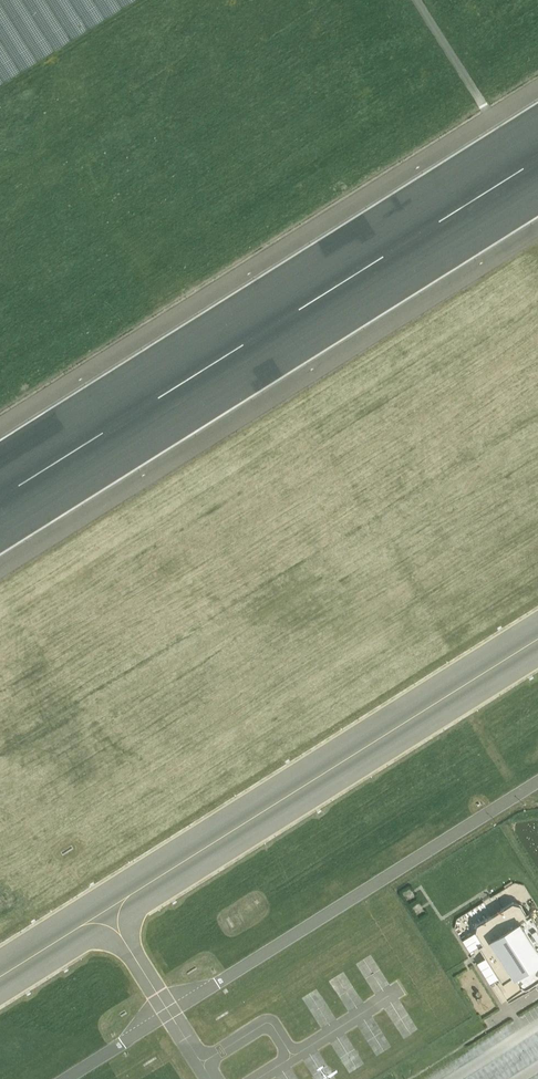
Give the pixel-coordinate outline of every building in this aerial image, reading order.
[(476,931),(483,943),(479,945),(502,981),(503,983),(514,975),(521,985),(522,985),(523,986),(526,987),(532,983),(533,980),(532,979),(537,975),(537,922),(532,913),(532,912),(528,915),(520,903),(513,901),(504,907),(502,914),(494,919),(487,918),(478,923),(476,931)]
